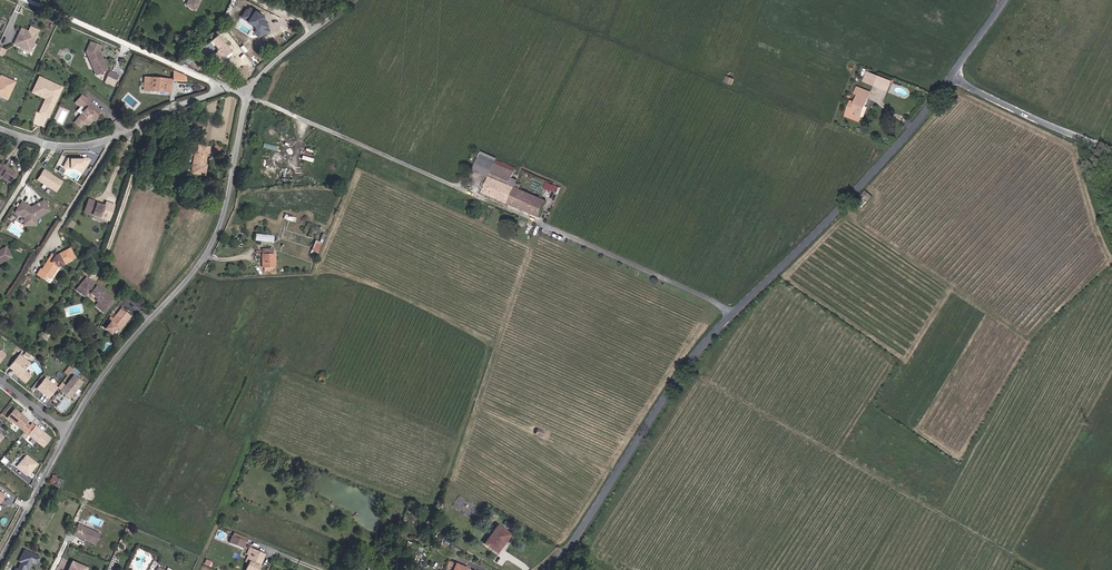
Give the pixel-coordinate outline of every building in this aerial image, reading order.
[(18,42),(17,46),(32,54),(40,38),(24,31),(20,40),(21,40),(19,43),(18,42)] [(218,60),(230,50),(218,34),(206,44),(218,60)] [(99,64),(99,61),(100,61),(98,55),(100,50),(89,46),(87,50),(94,73),(103,71),(101,63),(99,64)] [(167,73),(144,72),(143,91),(149,92),(149,89),(160,90),(160,92),(166,92),(167,73)] [(112,87),(115,81),(117,76),(108,73),(103,83),(112,87)] [(885,88),(888,79),(873,74),(870,83),(873,84),(885,88)] [(16,81),(0,75),(0,96),(8,100),(16,81)] [(38,113),(49,118),(62,87),(51,82),(50,84),(43,80),(43,79),(38,77),(32,90),(43,95),(43,94),(46,95),(44,98),(38,113)] [(868,98),(866,97),(868,91),(858,87),(855,93),(859,94),(856,102),(851,114),(861,117),(868,98)] [(95,119),(97,116),(99,118),(103,113),(83,96),(78,102),(87,109),(83,115),(77,122),(82,127),(86,122),(90,125),(95,119)] [(851,114),(856,102),(852,100),(846,116),(859,121),(861,117),(851,114)] [(83,115),(87,109),(78,102),(77,103),(81,106),(77,110),(83,115)] [(206,156),(208,156),(209,147),(198,145),(193,174),(204,176),(206,165),(204,165),(206,156)] [(495,164),(497,160),(481,153),(479,157),(495,164)] [(508,185),(511,180),(514,172),(495,164),(479,157),(473,170),(489,177),(482,192),(508,203),(514,188),(508,185)] [(63,167),(66,169),(74,169),(77,171),(80,167),(83,169),(89,160),(87,159),(83,159),(83,160),(79,160),(79,159),(68,159),(63,167)] [(514,172),(516,168),(497,160),(495,164),(514,172)] [(0,175),(10,181),(15,173),(4,166),(3,168),(0,166),(0,175)] [(42,171),(36,181),(54,192),(61,182),(42,171)] [(508,185),(514,188),(516,182),(511,180),(508,185)] [(540,217),(546,201),(514,188),(508,203),(540,217)] [(862,207),(872,196),(865,191),(856,202),(862,207)] [(96,204),(94,202),(89,199),(84,212),(108,221),(114,206),(105,202),(104,205),(103,207),(96,204)] [(35,218),(48,211),(43,201),(28,209),(27,208),(27,206),(21,202),(14,212),(23,218),(23,222),(35,222),(35,218)] [(311,250),(318,254),(322,243),(314,240),(310,250),(311,250)] [(10,257),(5,247),(0,250),(0,263),(10,257)] [(52,279),(60,265),(71,259),(67,249),(56,255),(57,256),(55,257),(51,255),(42,271),(40,270),(37,276),(45,280),(47,277),(50,279),(52,279)] [(262,267),(274,267),(273,249),(261,249),(262,267)] [(96,287),(85,279),(75,291),(84,298),(87,294),(89,295),(90,294),(97,300),(96,301),(99,303),(95,307),(104,313),(113,301),(103,293),(102,293),(96,288),(96,287)] [(0,289),(0,291),(2,292),(8,281),(5,280),(0,289)] [(111,322),(105,329),(111,333),(117,326),(120,329),(130,317),(121,310),(117,315),(114,319),(111,316),(108,320),(111,322)] [(47,338),(51,333),(46,330),(42,335),(47,338)] [(23,370),(29,362),(18,354),(8,367),(13,370),(13,369),(15,371),(14,373),(25,382),(30,375),(23,370)] [(31,364),(37,374),(42,371),(36,361),(31,364)] [(64,372),(67,375),(72,368),(69,365),(64,372)] [(73,375),(61,390),(70,397),(82,382),(73,375)] [(36,388),(49,398),(57,387),(44,377),(36,388)] [(24,431),(25,431),(29,425),(26,423),(28,420),(14,408),(7,417),(24,431)] [(34,426),(31,423),(29,425),(25,431),(28,434),(34,426)] [(51,438),(35,425),(34,426),(28,434),(44,447),(51,438)] [(28,475),(37,463),(26,455),(17,466),(28,475)] [(49,483),(53,485),(57,478),(52,476),(49,483)] [(53,485),(58,487),(62,480),(57,478),(53,485)] [(424,527),(430,530),(432,523),(426,521),(424,527)] [(85,539),(95,544),(100,532),(78,522),(73,534),(81,537),(85,539)] [(484,544),(496,553),(509,534),(496,525),(484,544)] [(245,541),(247,538),(233,532),(232,536),(245,541)] [(243,548),(245,541),(232,536),(230,540),(229,543),(243,548)] [(263,553),(249,548),(247,554),(248,554),(245,561),(249,563),(247,569),(259,569),(260,566),(259,565),(263,553)] [(24,551),(21,557),(20,557),(18,561),(20,562),(17,569),(23,569),(25,569),(27,569),(29,566),(28,566),(31,561),(35,564),(38,558),(24,551)] [(368,567),(370,562),(355,555),(353,560),(368,567)] [(87,567),(71,560),(67,569),(85,569),(87,567)] [(384,567),(371,561),(370,562),(368,567),(367,569),(368,569),(383,569),(384,567)]
